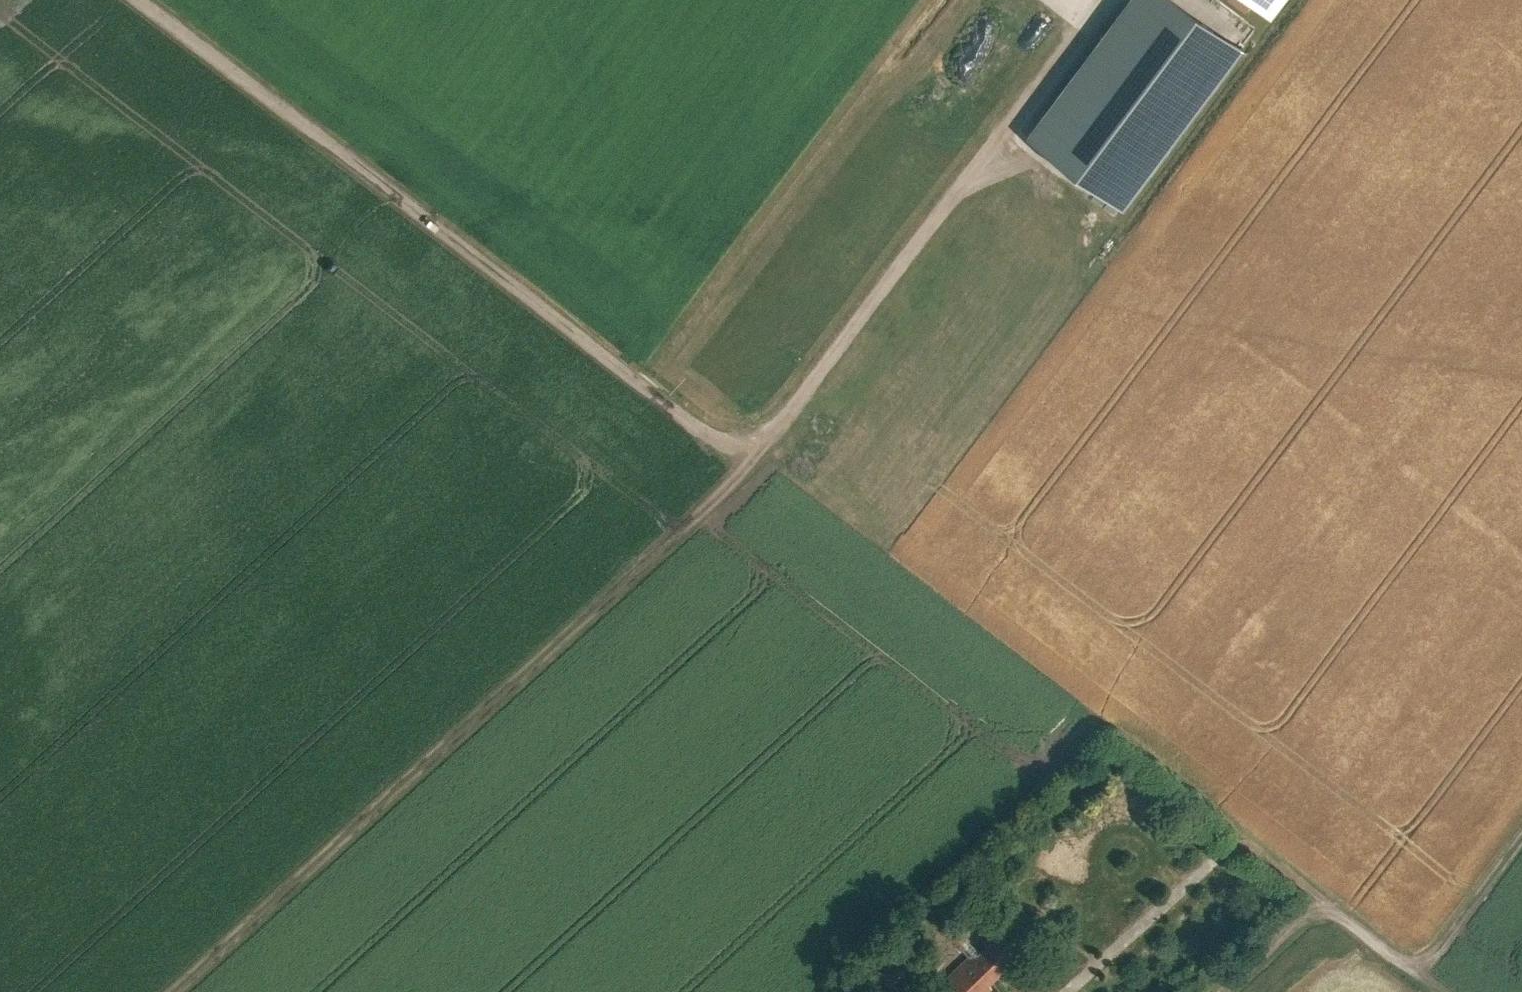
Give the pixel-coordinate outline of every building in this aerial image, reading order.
[(1269,19),(1283,0),(1243,0),(1269,19)] [(966,937),(954,925),(946,934),(958,945),(966,937)] [(997,929),(983,942),(987,945),(974,958),(971,954),(947,976),(962,991),(987,991),(992,987),(988,983),(1020,953),(997,929)] [(914,945),(903,955),(898,951),(866,980),(877,991),(908,991),(935,967),(914,945)]
